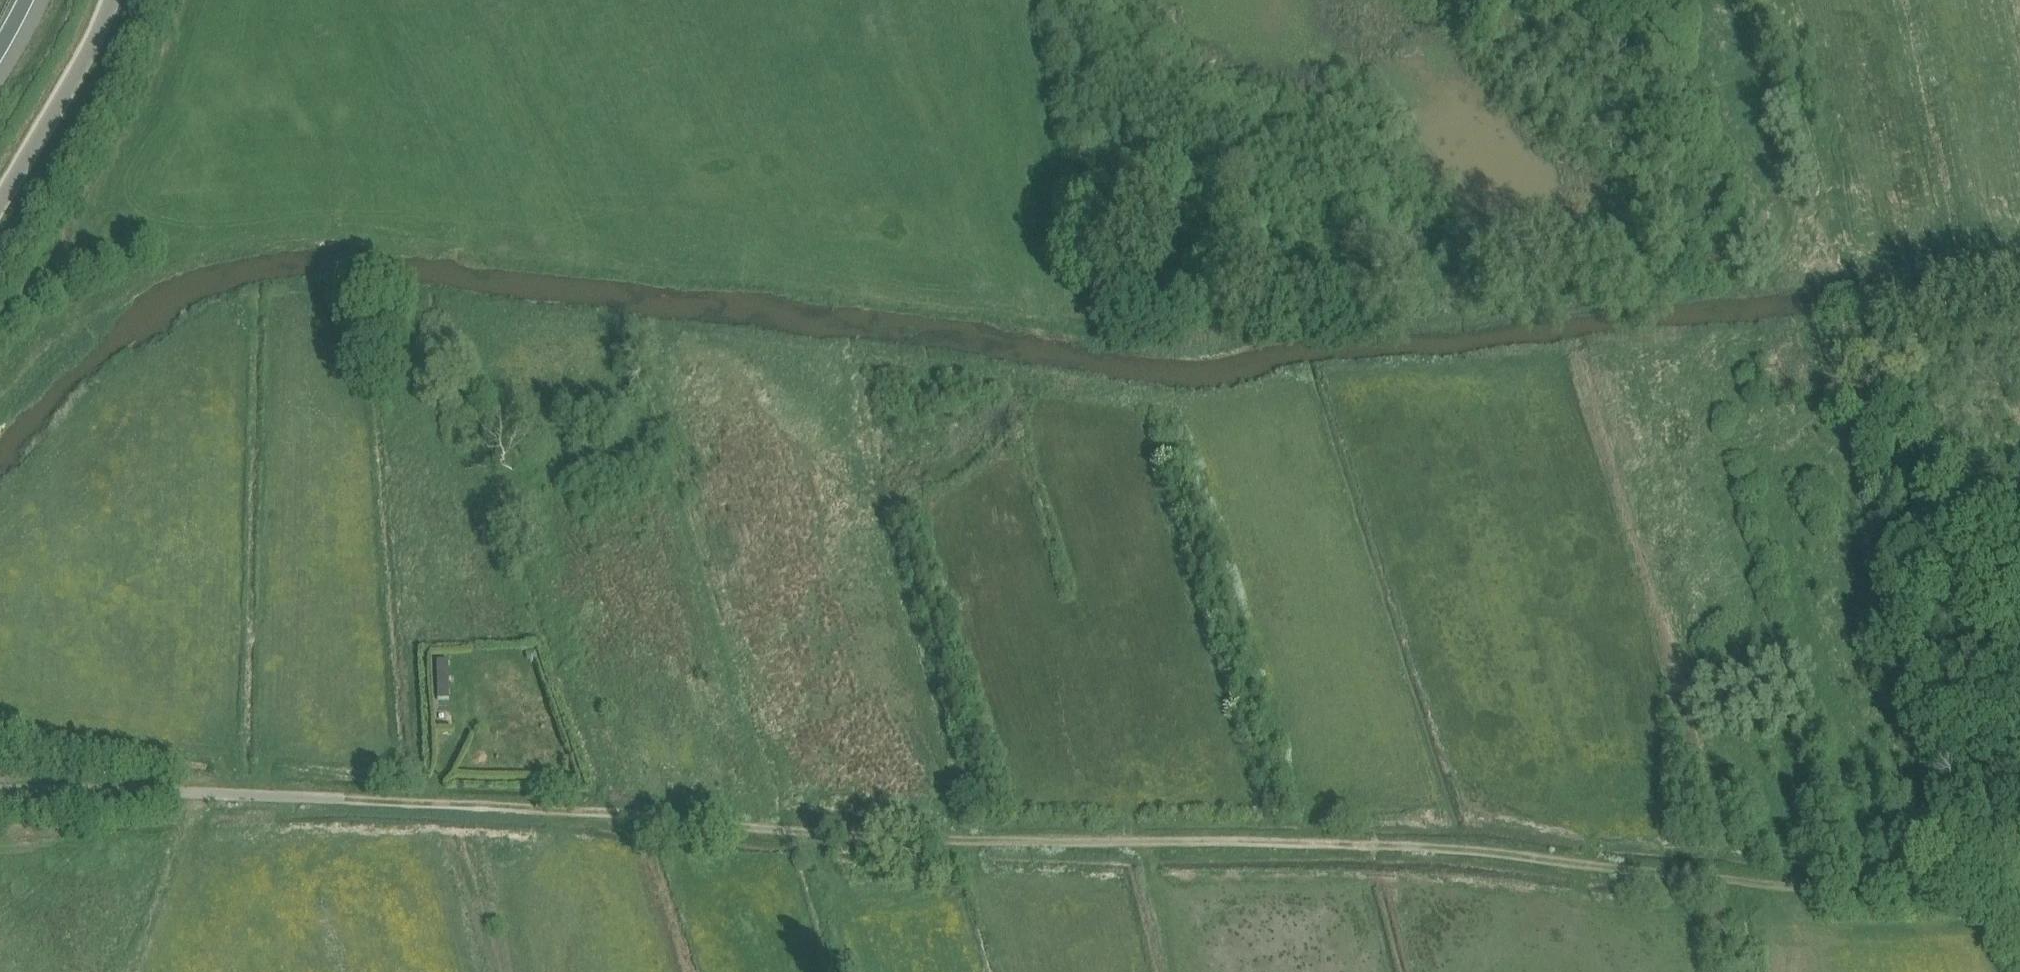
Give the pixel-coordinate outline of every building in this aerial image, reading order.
[(525,654),(526,659),(532,664),(537,663),(536,652),(525,654)] [(437,661),(437,700),(449,700),(449,661),(437,661)]
